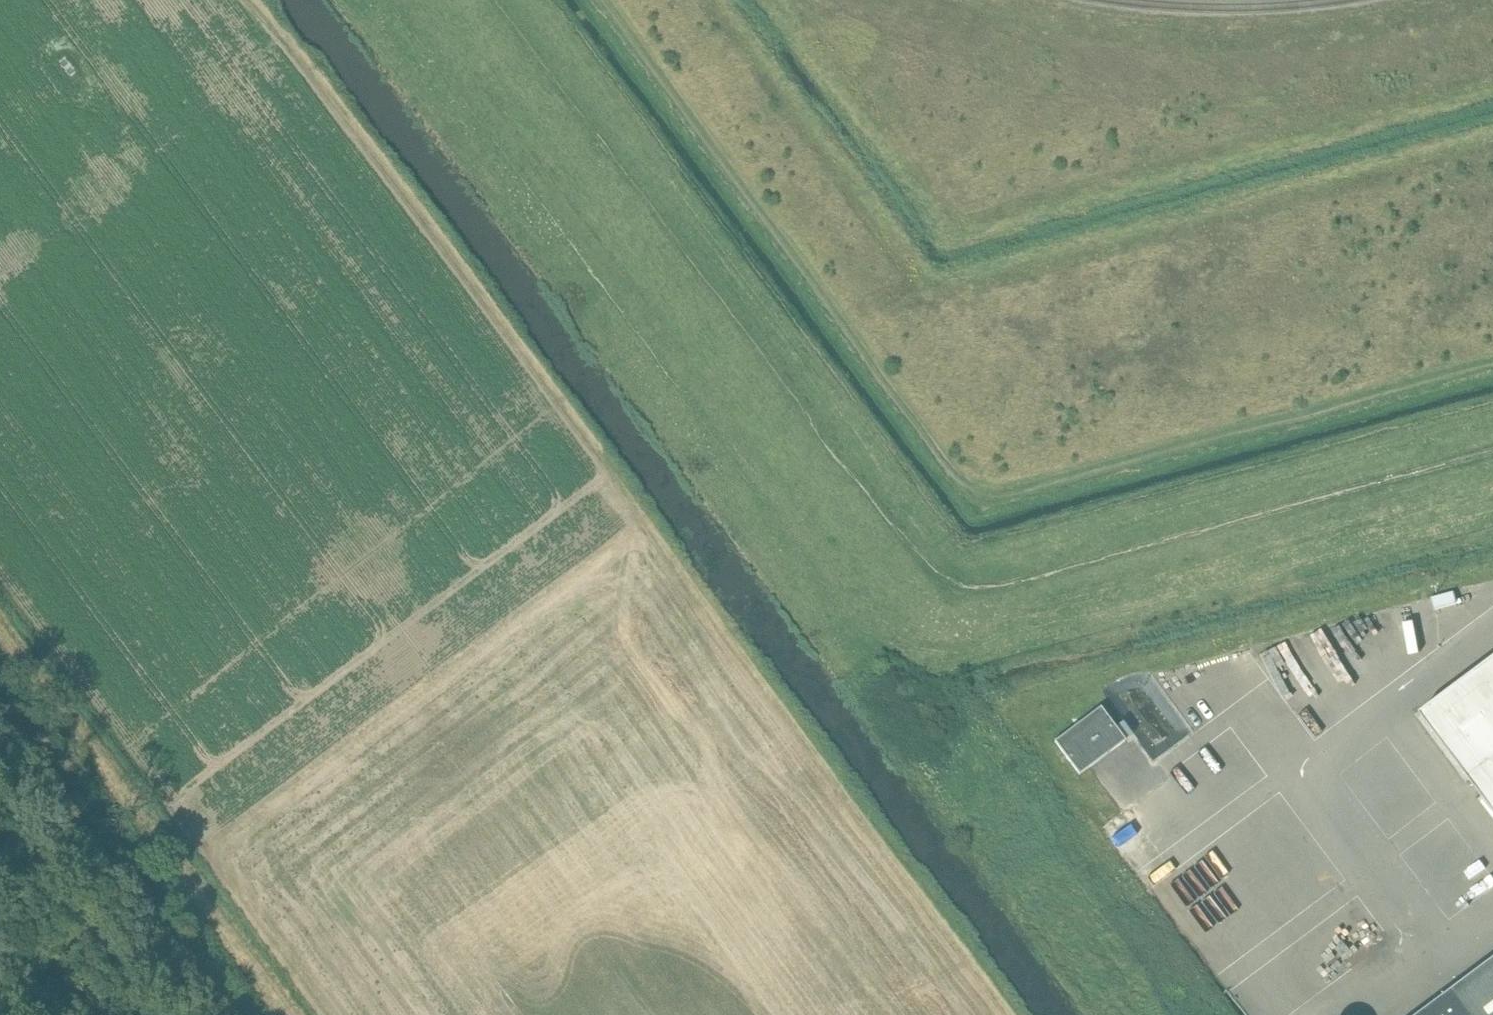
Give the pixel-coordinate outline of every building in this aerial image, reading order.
[(1421,715),(1492,809),(1492,660),(1421,715)] [(1080,774),(1126,739),(1101,706),(1055,741),(1080,774)] [(1450,856),(1443,861),(1458,879),(1465,873),(1450,856)] [(1421,1014),(1492,1014),(1492,961),(1421,1014)]
